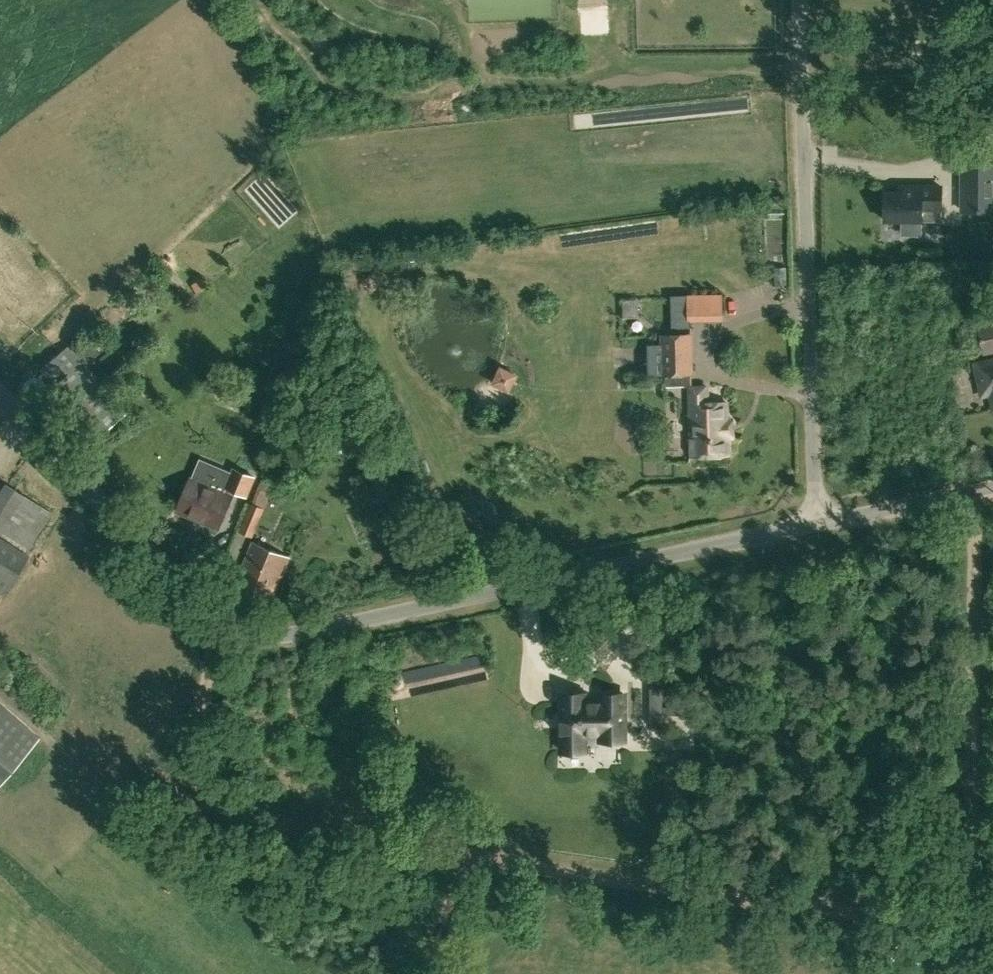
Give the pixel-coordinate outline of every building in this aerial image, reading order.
[(961,163),(961,210),(992,210),(992,163),(961,163)] [(884,191),(884,219),(902,219),(902,234),(920,234),(920,219),(921,219),(941,219),(941,210),(941,185),(899,185),(899,191),(884,191)] [(954,232),(953,223),(932,224),(933,233),(954,232)] [(689,315),(688,294),(671,294),(672,328),(691,328),(690,315),(689,315)] [(698,325),(733,326),(733,296),(698,295),(698,325)] [(992,350),(992,321),(978,324),(983,352),(992,350)] [(689,346),(689,336),(689,335),(663,336),(664,375),(690,374),(689,347),(690,347),(690,346),(689,346)] [(84,388),(96,378),(67,344),(38,368),(52,385),(69,371),(84,388)] [(976,364),(977,371),(978,371),(979,379),(991,377),(992,385),(992,360),(976,364)] [(516,376),(499,368),(492,382),(509,391),(516,376)] [(44,382),(41,379),(36,377),(29,377),(23,381),(21,387),(22,393),(26,397),(31,400),(35,400),(41,397),(44,393),(45,388),(44,382)] [(119,470),(150,443),(96,378),(84,388),(64,405),(119,470)] [(707,403),(707,387),(690,387),(690,388),(688,388),(689,423),(692,423),(692,437),(690,437),(690,455),(728,454),(728,437),(732,437),(731,419),(727,419),(727,403),(707,403)] [(256,475),(233,466),(231,471),(224,486),(227,488),(247,496),(256,475)] [(218,526),(231,495),(191,478),(178,509),(218,526)] [(51,511),(6,483),(0,493),(0,529),(28,547),(51,511)] [(253,536),(265,507),(251,501),(239,531),(253,536)] [(29,555),(0,537),(0,592),(5,594),(29,555)] [(268,607),(289,556),(253,541),(232,592),(268,607)] [(563,693),(563,751),(584,751),(584,732),(602,732),(602,740),(624,740),(624,693),(602,692),(602,702),(584,702),(584,693),(563,693)] [(39,736),(0,703),(0,781),(39,736)]
